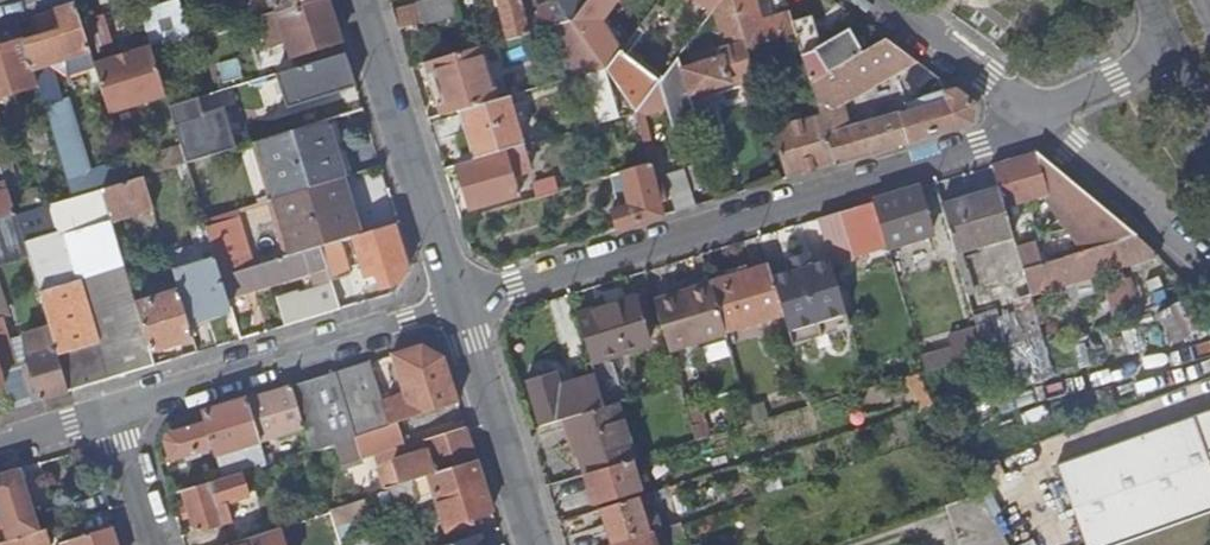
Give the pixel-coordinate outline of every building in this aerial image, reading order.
[(248,21),(260,18),(318,0),(242,0),(248,21)] [(260,18),(270,47),(286,42),(291,58),(339,41),(326,0),(318,0),(260,18)] [(400,31),(424,24),(426,27),(457,18),(452,0),(425,0),(417,2),(418,5),(394,12),(400,31)] [(573,23),(557,0),(556,0),(536,6),(534,0),(497,0),(509,41),(559,26),(573,23)] [(606,70),(620,52),(607,33),(599,21),(615,0),(589,0),(580,11),(573,23),(606,70)] [(716,8),(730,50),(721,53),(723,57),(684,70),(680,57),(660,84),(658,85),(666,110),(673,132),(701,123),(692,96),(742,81),(750,105),(763,101),(747,51),(731,0),(722,0),(716,8)] [(713,13),(716,8),(722,0),(696,0),(713,13)] [(757,0),(731,0),(747,51),(796,36),(792,23),(790,13),(764,21),(757,0)] [(29,68),(47,62),(88,49),(74,4),(28,19),(35,38),(21,42),(29,68)] [(606,70),(637,113),(658,85),(660,84),(627,57),(662,10),(656,5),(620,52),(606,70)] [(160,9),(140,15),(149,46),(151,51),(190,38),(184,21),(165,27),(160,9)] [(113,49),(103,15),(85,21),(95,55),(113,49)] [(796,36),(810,81),(862,52),(848,29),(820,46),(812,16),(792,23),(796,36)] [(606,70),(573,23),(559,26),(576,79),(606,70)] [(916,63),(885,40),(862,52),(810,81),(821,116),(836,165),(972,123),(975,106),(956,93),(945,95),(946,97),(909,109),(910,114),(850,133),(839,101),(916,63)] [(21,42),(0,48),(0,96),(1,96),(4,105),(18,101),(15,92),(35,86),(33,79),(29,68),(21,42)] [(136,105),(164,96),(151,51),(149,46),(121,55),(136,105)] [(93,64),(88,49),(47,62),(48,64),(67,74),(93,66),(93,64)] [(480,49),(430,63),(437,87),(446,115),(463,111),(494,102),(491,88),(480,49)] [(286,109),(355,87),(344,53),(275,74),(286,109)] [(107,113),(136,105),(121,55),(93,64),(93,66),(107,113)] [(48,64),(47,62),(29,68),(33,79),(35,79),(51,74),(48,64)] [(437,87),(430,63),(423,65),(430,89),(437,87)] [(931,74),(916,63),(908,73),(923,85),(931,74)] [(588,78),(602,125),(618,119),(604,73),(588,78)] [(100,191),(129,182),(123,165),(89,175),(66,100),(60,102),(51,74),(35,79),(72,199),(100,191)] [(645,116),(666,110),(658,85),(637,113),(650,166),(651,169),(658,167),(645,116)] [(196,98),(168,107),(180,147),(186,164),(234,150),(222,109),(201,116),(196,98)] [(477,159),(522,146),(508,99),(463,111),(477,159)] [(787,179),(836,165),(821,116),(804,121),(790,125),(779,129),(770,99),(763,101),(787,179)] [(790,125),(804,121),(802,113),(788,117),(790,125)] [(275,199),(342,179),(326,122),(258,142),(275,199)] [(530,172),(522,146),(477,159),(457,166),(472,211),(517,197),(511,177),(530,172)] [(157,173),(186,164),(180,147),(152,155),(157,173)] [(1135,235),(1038,152),(992,166),(999,189),(1004,207),(1049,194),(1099,234),(1085,238),(1089,249),(1100,246),(1135,235)] [(148,176),(157,173),(152,155),(143,158),(148,176)] [(613,213),(618,231),(663,217),(660,204),(651,169),(650,166),(623,174),(632,208),(613,213)] [(666,203),(658,167),(651,169),(660,204),(666,203)] [(677,214),(697,208),(686,173),(668,179),(677,214)] [(129,182),(100,191),(105,207),(138,196),(144,214),(153,211),(147,194),(142,178),(129,182)] [(351,210),(342,179),(275,199),(273,200),(290,256),(320,247),(336,242),(355,236),(358,236),(351,210)] [(537,199),(557,193),(552,180),(533,185),(537,199)] [(15,217),(5,183),(0,185),(0,221),(15,217)] [(932,233),(919,188),(817,219),(829,260),(831,264),(932,233)] [(976,196),(941,206),(961,272),(968,270),(962,251),(1013,236),(1004,207),(999,189),(976,196)] [(50,331),(58,355),(97,344),(78,280),(124,268),(110,224),(109,222),(108,216),(105,207),(100,191),(72,199),(15,217),(16,219),(22,240),(23,243),(27,257),(49,326),(50,331)] [(138,196),(105,207),(108,216),(113,214),(115,221),(109,222),(110,224),(144,214),(138,196)] [(27,257),(23,243),(22,240),(16,219),(15,217),(0,221),(0,265),(27,257)] [(237,218),(205,228),(215,261),(220,277),(239,272),(253,268),(237,218)] [(406,273),(391,225),(358,236),(355,236),(369,279),(379,275),(383,290),(400,284),(406,273)] [(1159,256),(1135,235),(1100,246),(1112,270),(1123,303),(1136,298),(1129,277),(1124,278),(1120,268),(1159,256)] [(336,242),(320,247),(328,274),(331,286),(347,282),(336,242)] [(1043,263),(1037,242),(1017,248),(1023,268),(1043,263)] [(1112,270),(1100,246),(1089,249),(1065,256),(1077,296),(1094,291),(1089,277),(1109,271),(1113,283),(1103,286),(1110,307),(1123,303),(1112,270)] [(304,281),(328,274),(320,247),(290,256),(253,268),(239,272),(220,277),(226,297),(244,292),(262,286),(301,274),(304,281)] [(786,261),(787,265),(810,258),(809,254),(786,261)] [(1077,296),(1065,256),(1043,263),(1023,268),(1031,295),(1052,288),(1056,303),(1077,296)] [(789,272),(772,277),(783,313),(792,345),(851,328),(831,264),(829,260),(812,265),(810,258),(787,265),(789,272)] [(209,315),(230,309),(226,297),(220,277),(215,261),(173,274),(178,292),(187,322),(209,315)] [(772,277),(768,264),(710,283),(713,291),(724,331),(783,313),(772,277)] [(69,392),(154,366),(150,352),(135,305),(124,268),(78,280),(97,344),(58,355),(69,392)] [(713,291),(710,283),(687,290),(690,299),(713,291)] [(264,293),(262,286),(244,292),(246,299),(264,293)] [(339,309),(332,288),(282,300),(269,304),(277,329),(339,309)] [(724,331),(713,291),(690,299),(687,290),(653,301),(668,352),(726,333),(724,331)] [(193,339),(187,322),(178,292),(135,305),(150,352),(193,339)] [(635,299),(576,318),(591,363),(649,345),(635,299)] [(976,324),(985,352),(1043,336),(1035,307),(976,324)] [(0,320),(0,370),(2,375),(17,370),(2,319),(0,320)] [(927,349),(929,362),(981,355),(977,325),(953,329),(955,345),(927,349)] [(58,355),(50,331),(23,339),(25,357),(28,366),(22,367),(23,368),(33,403),(40,401),(69,392),(58,355)] [(397,422),(457,403),(443,358),(420,347),(392,355),(403,390),(408,406),(397,410),(391,412),(389,407),(386,408),(371,362),(291,386),(304,429),(310,450),(336,441),(397,422)] [(17,370),(2,375),(5,387),(12,409),(29,404),(33,403),(23,368),(17,370)] [(568,419),(605,407),(596,379),(571,386),(573,391),(561,395),(554,373),(527,382),(541,427),(568,419)] [(260,442),(304,429),(291,386),(246,400),(260,442)] [(391,394),(397,410),(408,406),(403,390),(391,394)] [(265,461),(260,442),(246,400),(202,413),(205,424),(173,434),(166,446),(171,459),(212,446),(221,474),(265,461)] [(605,407),(568,419),(585,474),(585,473),(631,460),(634,459),(617,403),(605,407)] [(1057,465),(1084,544),(1119,544),(1209,513),(1209,410),(1057,465)] [(428,476),(476,461),(465,427),(428,439),(411,441),(404,444),(397,422),(336,441),(344,463),(371,454),(383,490),(385,489),(412,481),(428,476)] [(631,460),(585,473),(594,502),(640,489),(631,460)] [(492,511),(476,461),(428,476),(444,526),(492,511)] [(36,531),(21,481),(18,469),(0,475),(0,542),(36,531)] [(240,471),(182,489),(187,506),(191,516),(196,532),(232,521),(228,507),(226,501),(247,494),(240,471)] [(412,481),(385,489),(392,508),(418,500),(412,481)] [(980,492),(948,504),(961,544),(1007,544),(980,492)] [(226,501),(228,507),(253,499),(251,493),(247,494),(226,501)] [(603,525),(610,544),(611,544),(649,532),(638,496),(599,509),(603,525)] [(191,516),(187,506),(180,509),(183,519),(191,516)] [(320,530),(333,526),(329,513),(316,517),(320,530)] [(111,527),(59,544),(116,544),(111,527)] [(0,542),(0,544),(48,544),(43,529),(36,531),(0,542)] [(611,544),(655,544),(650,532),(649,532),(611,544)] [(443,544),(482,544),(478,534),(443,544)]
